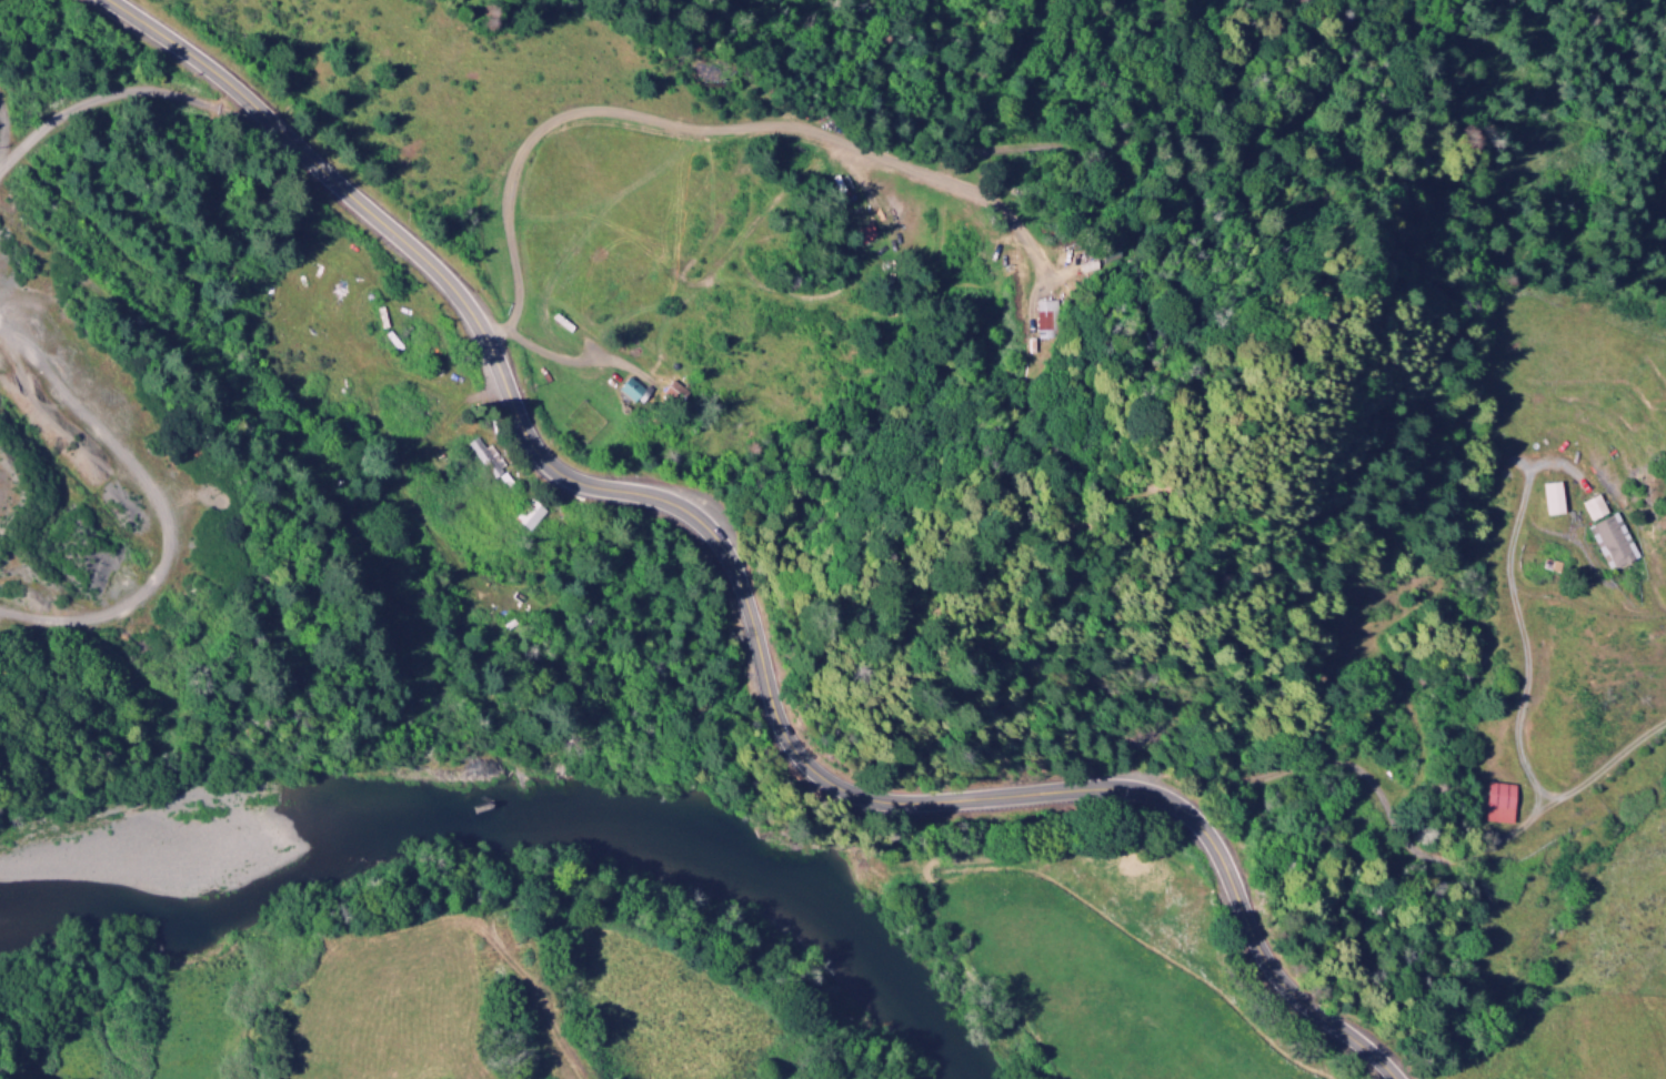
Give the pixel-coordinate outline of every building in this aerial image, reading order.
[(861,245),(874,237),(867,225),(854,233),(861,245)] [(1034,332),(1053,331),(1052,301),(1033,302),(1034,332)] [(613,391),(633,407),(644,393),(625,377),(613,391)] [(676,407),(687,394),(670,380),(659,393),(676,407)] [(465,443),(491,482),(497,478),(504,488),(510,484),(499,468),(502,466),(488,445),(482,449),(474,437),(465,443)] [(1539,483),(1543,516),(1562,514),(1558,481),(1539,483)] [(1606,514),(1597,494),(1580,503),(1589,522),(1606,514)] [(512,521),(527,533),(544,512),(528,500),(512,521)] [(1584,527),(1605,572),(1636,557),(1615,512),(1584,527)] [(1513,786),(1485,782),(1480,820),(1508,824),(1513,786)]
